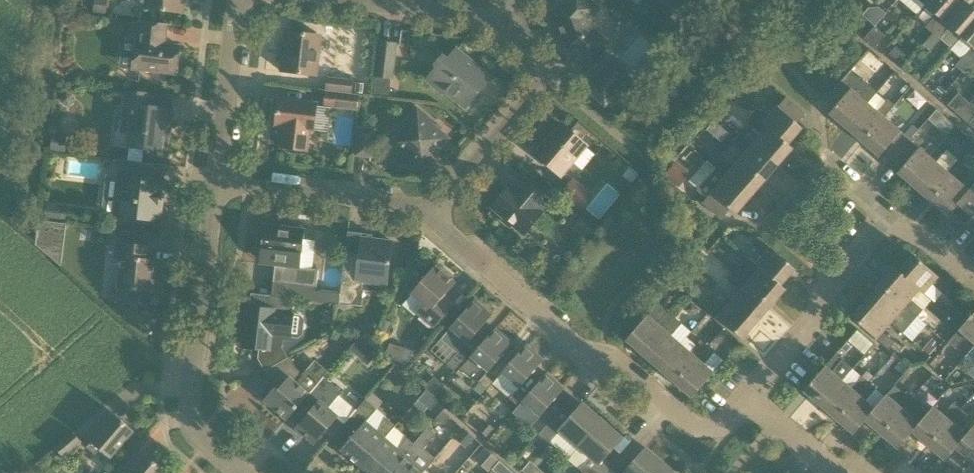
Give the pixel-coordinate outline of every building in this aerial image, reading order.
[(105,15),(106,1),(101,0),(94,0),(92,14),(105,15)] [(145,9),(184,13),(185,0),(146,0),(145,9)] [(590,66),(609,43),(593,29),(589,21),(599,9),(589,0),(567,0),(554,16),(568,48),(590,66)] [(665,6),(682,20),(696,3),(698,0),(670,0),(665,6)] [(924,45),(931,51),(935,46),(940,40),(951,28),(961,38),(973,23),(973,9),(970,6),(973,1),(973,0),(962,0),(933,34),(928,39),(924,45)] [(933,34),(962,0),(930,0),(925,6),(936,15),(925,28),(933,34)] [(165,44),(168,25),(140,21),(138,41),(133,69),(177,74),(180,46),(165,44)] [(961,59),(955,67),(962,73),(969,66),(973,60),(973,23),(961,38),(972,47),(961,59)] [(864,39),(875,48),(886,36),(875,26),(864,39)] [(321,35),(296,33),(287,32),(282,72),(316,75),(321,35)] [(398,43),(378,41),(374,78),(393,80),(398,43)] [(896,46),(889,54),(900,63),(906,55),(896,46)] [(443,92),(445,90),(466,107),(490,78),(456,50),(448,60),(442,56),(435,64),(439,66),(428,80),(443,92)] [(585,89),(605,108),(635,74),(614,55),(585,89)] [(879,91),(852,68),(825,100),(834,108),(829,114),(846,128),(868,103),(879,91)] [(504,72),(497,80),(505,86),(511,78),(504,72)] [(352,94),(353,80),(328,77),(327,91),(352,94)] [(354,93),(364,94),(366,81),(356,79),(354,93)] [(939,88),(935,93),(939,97),(944,92),(939,88)] [(123,128),(123,130),(130,131),(128,147),(162,151),(164,135),(165,129),(171,129),(173,110),(149,107),(151,94),(152,94),(152,93),(151,93),(128,90),(126,104),(123,128)] [(352,94),(327,91),(326,91),(324,107),(358,111),(359,95),(352,94)] [(66,92),(62,96),(62,103),(68,105),(73,101),(72,95),(66,92)] [(947,105),(958,115),(969,103),(958,93),(947,105)] [(764,123),(789,145),(803,128),(797,123),(805,114),(786,97),(778,107),(764,123)] [(276,126),(281,127),(284,127),(282,148),(307,151),(309,130),(314,130),(317,104),(279,99),(276,126)] [(895,105),(888,99),(877,111),(868,103),(846,128),(863,142),(884,117),(895,105)] [(958,115),(969,124),(973,118),(973,107),(969,103),(958,115)] [(744,107),(738,114),(742,117),(749,124),(762,134),(758,139),(756,141),(754,143),(754,144),(778,166),(790,152),(791,151),(792,150),(793,149),(789,145),(764,123),(763,123),(755,117),(748,110),(744,107)] [(409,128),(396,143),(423,165),(444,139),(429,126),(433,121),(418,108),(404,124),(409,128)] [(863,142),(868,147),(879,157),(884,151),(893,159),(910,140),(901,132),(884,117),(863,142)] [(715,123),(708,131),(715,137),(722,129),(715,123)] [(561,176),(574,161),(587,146),(561,124),(546,142),(550,146),(540,158),(561,176)] [(741,133),(727,149),(764,182),(778,166),(754,144),(741,133)] [(67,138),(51,136),(49,152),(65,154),(67,138)] [(961,144),(971,153),(973,149),(973,143),(967,137),(961,144)] [(910,140),(893,159),(903,167),(898,173),(915,188),(936,163),(919,148),(910,140)] [(734,167),(725,177),(750,198),(764,182),(727,149),(721,156),(734,167)] [(936,163),(915,188),(931,202),(963,164),(956,158),(946,171),(936,163)] [(151,163),(115,159),(112,176),(121,177),(116,216),(160,221),(165,181),(149,179),(151,163)] [(680,187),(691,175),(676,161),(665,174),(680,187)] [(963,164),(931,202),(948,216),(952,212),(969,191),(959,183),(970,170),(963,164)] [(750,198),(725,177),(716,169),(697,191),(706,199),(703,203),(722,219),(730,210),(736,215),(750,198)] [(573,178),(560,194),(583,211),(595,195),(573,178)] [(516,189),(510,185),(506,190),(492,207),(504,218),(502,221),(510,228),(513,225),(524,235),(551,203),(524,180),(516,189)] [(972,186),(969,191),(952,212),(968,226),(973,220),(973,221),(973,188),(972,186)] [(47,204),(45,219),(58,220),(59,205),(47,204)] [(573,227),(589,240),(600,227),(584,214),(573,227)] [(67,224),(39,221),(37,245),(57,263),(63,264),(67,224)] [(341,293),(316,291),(319,270),(301,267),(305,229),(264,225),(262,240),(258,244),(261,248),(260,264),(285,267),(281,297),(295,298),(299,299),(300,299),(305,299),(306,300),(308,300),(340,303),(341,293)] [(752,244),(764,255),(757,264),(782,285),(796,269),(758,237),(752,244)] [(353,301),(360,290),(362,290),(363,282),(387,285),(392,241),(361,238),(359,254),(345,252),(341,293),(340,303),(350,305),(350,301),(353,301)] [(117,251),(116,258),(122,258),(119,288),(118,301),(144,303),(145,291),(152,292),(154,271),(155,266),(155,264),(155,260),(152,260),(153,247),(118,244),(117,251)] [(924,293),(932,284),(945,295),(951,288),(913,255),(899,272),(924,293)] [(422,264),(419,268),(427,275),(431,271),(422,264)] [(740,267),(734,274),(771,306),(786,289),(782,285),(757,264),(760,269),(753,278),(740,267)] [(427,275),(411,294),(412,294),(424,305),(417,313),(434,328),(452,308),(456,303),(446,294),(455,283),(435,266),(431,271),(427,275)] [(880,284),(918,317),(923,310),(911,299),(919,290),(923,294),(924,293),(899,272),(895,268),(880,284)] [(771,306),(734,274),(728,281),(741,292),(732,301),(757,323),(771,306)] [(683,275),(677,283),(685,289),(688,285),(687,278),(683,275)] [(903,333),(912,324),(918,317),(880,284),(866,301),(891,322),(903,333)] [(248,307),(243,348),(259,349),(258,359),(265,371),(289,358),(283,347),(284,338),(291,339),(291,338),(293,314),(295,298),(281,297),(272,296),(270,296),(269,309),(264,309),(250,307),(248,307)] [(475,300),(441,338),(458,353),(449,364),(458,372),(460,369),(467,361),(471,357),(473,354),(465,346),(492,315),(475,300)] [(705,307),(743,339),(757,323),(732,301),(724,311),(712,300),(705,307)] [(883,332),(891,322),(866,301),(852,318),(889,350),(895,343),(883,332)] [(658,304),(639,325),(626,340),(643,355),(674,318),(658,304)] [(693,305),(686,313),(690,316),(696,316),(700,311),(693,305)] [(948,343),(955,349),(966,337),(973,343),(973,313),(948,343)] [(674,318),(643,355),(657,367),(659,369),(681,344),(671,336),(681,324),(674,318)] [(467,361),(460,369),(470,378),(475,372),(478,375),(484,368),(489,372),(513,344),(495,328),(473,354),(471,357),(467,361)] [(849,339),(865,351),(873,341),(857,329),(849,339)] [(357,338),(351,345),(361,353),(370,343),(368,341),(357,338)] [(659,369),(676,383),(708,347),(700,340),(690,352),(681,344),(659,369)] [(930,341),(922,350),(929,356),(937,347),(930,341)] [(414,347),(398,342),(392,359),(408,364),(414,347)] [(845,344),(840,350),(845,354),(849,348),(845,344)] [(527,345),(502,373),(520,388),(544,360),(527,345)] [(708,347),(676,383),(692,398),(714,373),(703,364),(714,352),(708,347)] [(853,368),(843,360),(836,354),(804,391),(820,406),(842,381),(853,368)] [(272,391),(264,400),(287,420),(290,416),(303,402),(320,381),(307,370),(303,374),(297,368),(291,357),(289,358),(265,371),(275,388),(272,391)] [(328,372),(335,379),(343,370),(335,363),(328,372)] [(523,402),(540,416),(530,427),(539,434),(555,416),(547,409),(565,388),(547,373),(525,398),(523,402)] [(479,382),(487,390),(494,382),(485,375),(479,382)] [(320,381),(303,402),(313,410),(297,428),(304,434),(307,440),(310,440),(315,444),(325,432),(332,438),(344,425),(356,410),(340,396),(342,393),(324,377),(320,381)] [(837,420),(869,383),(862,377),(851,389),(842,381),(820,406),(837,420)] [(435,397),(435,398),(445,387),(436,379),(426,390),(427,390),(435,397)] [(865,421),(874,409),(865,401),(876,388),(869,383),(837,420),(854,434),(865,421)] [(894,385),(874,409),(865,421),(882,435),(914,398),(907,391),(904,394),(894,385)] [(431,410),(439,401),(435,398),(435,397),(427,390),(419,399),(431,410)] [(519,406),(523,402),(525,398),(517,391),(510,399),(519,406)] [(903,443),(913,432),(930,412),(914,398),(882,435),(898,449),(903,443)] [(341,450),(361,467),(386,438),(396,426),(387,418),(377,430),(367,422),(377,409),(366,399),(356,410),(344,425),(354,434),(341,450)] [(943,415),(934,407),(913,432),(929,447),(961,410),(960,409),(954,403),(943,415)] [(578,449),(602,421),(582,404),(565,424),(555,416),(539,434),(549,443),(558,432),(578,449)] [(956,449),(973,428),(973,425),(966,435),(957,427),(967,415),(961,410),(929,447),(945,461),(956,448),(956,449)] [(134,431),(115,415),(87,447),(95,454),(100,449),(111,458),(134,431)] [(486,421),(478,430),(488,438),(495,429),(486,421)] [(613,466),(604,458),(622,438),(602,421),(578,449),(588,458),(579,469),(584,472),(607,472),(613,466)] [(435,458),(424,448),(436,435),(428,428),(414,443),(389,472),(422,472),(435,458)] [(475,438),(464,428),(454,441),(464,450),(475,438)] [(956,449),(972,462),(973,460),(973,428),(956,449)] [(56,448),(60,454),(63,457),(82,442),(74,433),(56,448)] [(361,467),(368,472),(389,472),(414,443),(409,439),(399,449),(386,438),(361,467)] [(475,460),(489,472),(499,460),(485,448),(475,460)] [(666,465),(646,448),(625,472),(659,472),(666,465)] [(165,470),(146,454),(130,472),(163,472),(165,470)] [(493,469),(497,472),(504,472),(508,468),(500,461),(493,469)] [(524,469),(529,472),(544,472),(530,461),(524,469)]
